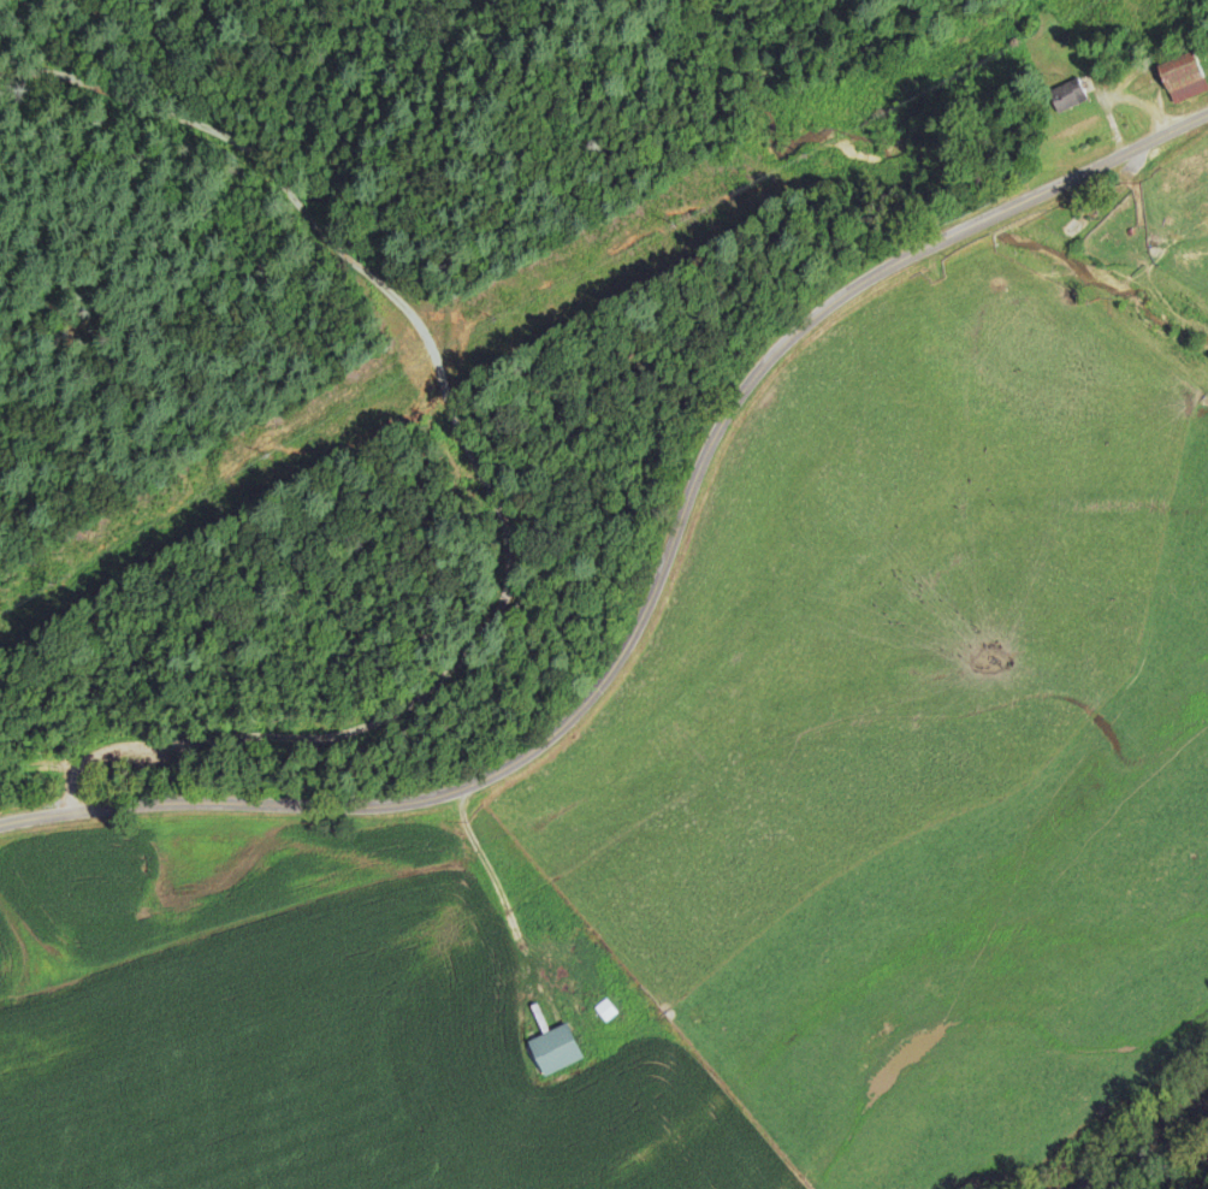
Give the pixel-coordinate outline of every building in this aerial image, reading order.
[(1174,105),(1207,91),(1207,84),(1195,51),(1158,66),(1174,105)] [(1059,115),(1087,101),(1076,78),(1048,92),(1059,115)] [(594,1009),(604,1022),(615,1014),(605,1000),(594,1009)] [(584,1061),(580,1050),(587,1047),(579,1028),(569,1032),(567,1025),(529,1040),(544,1077),(584,1061)]
